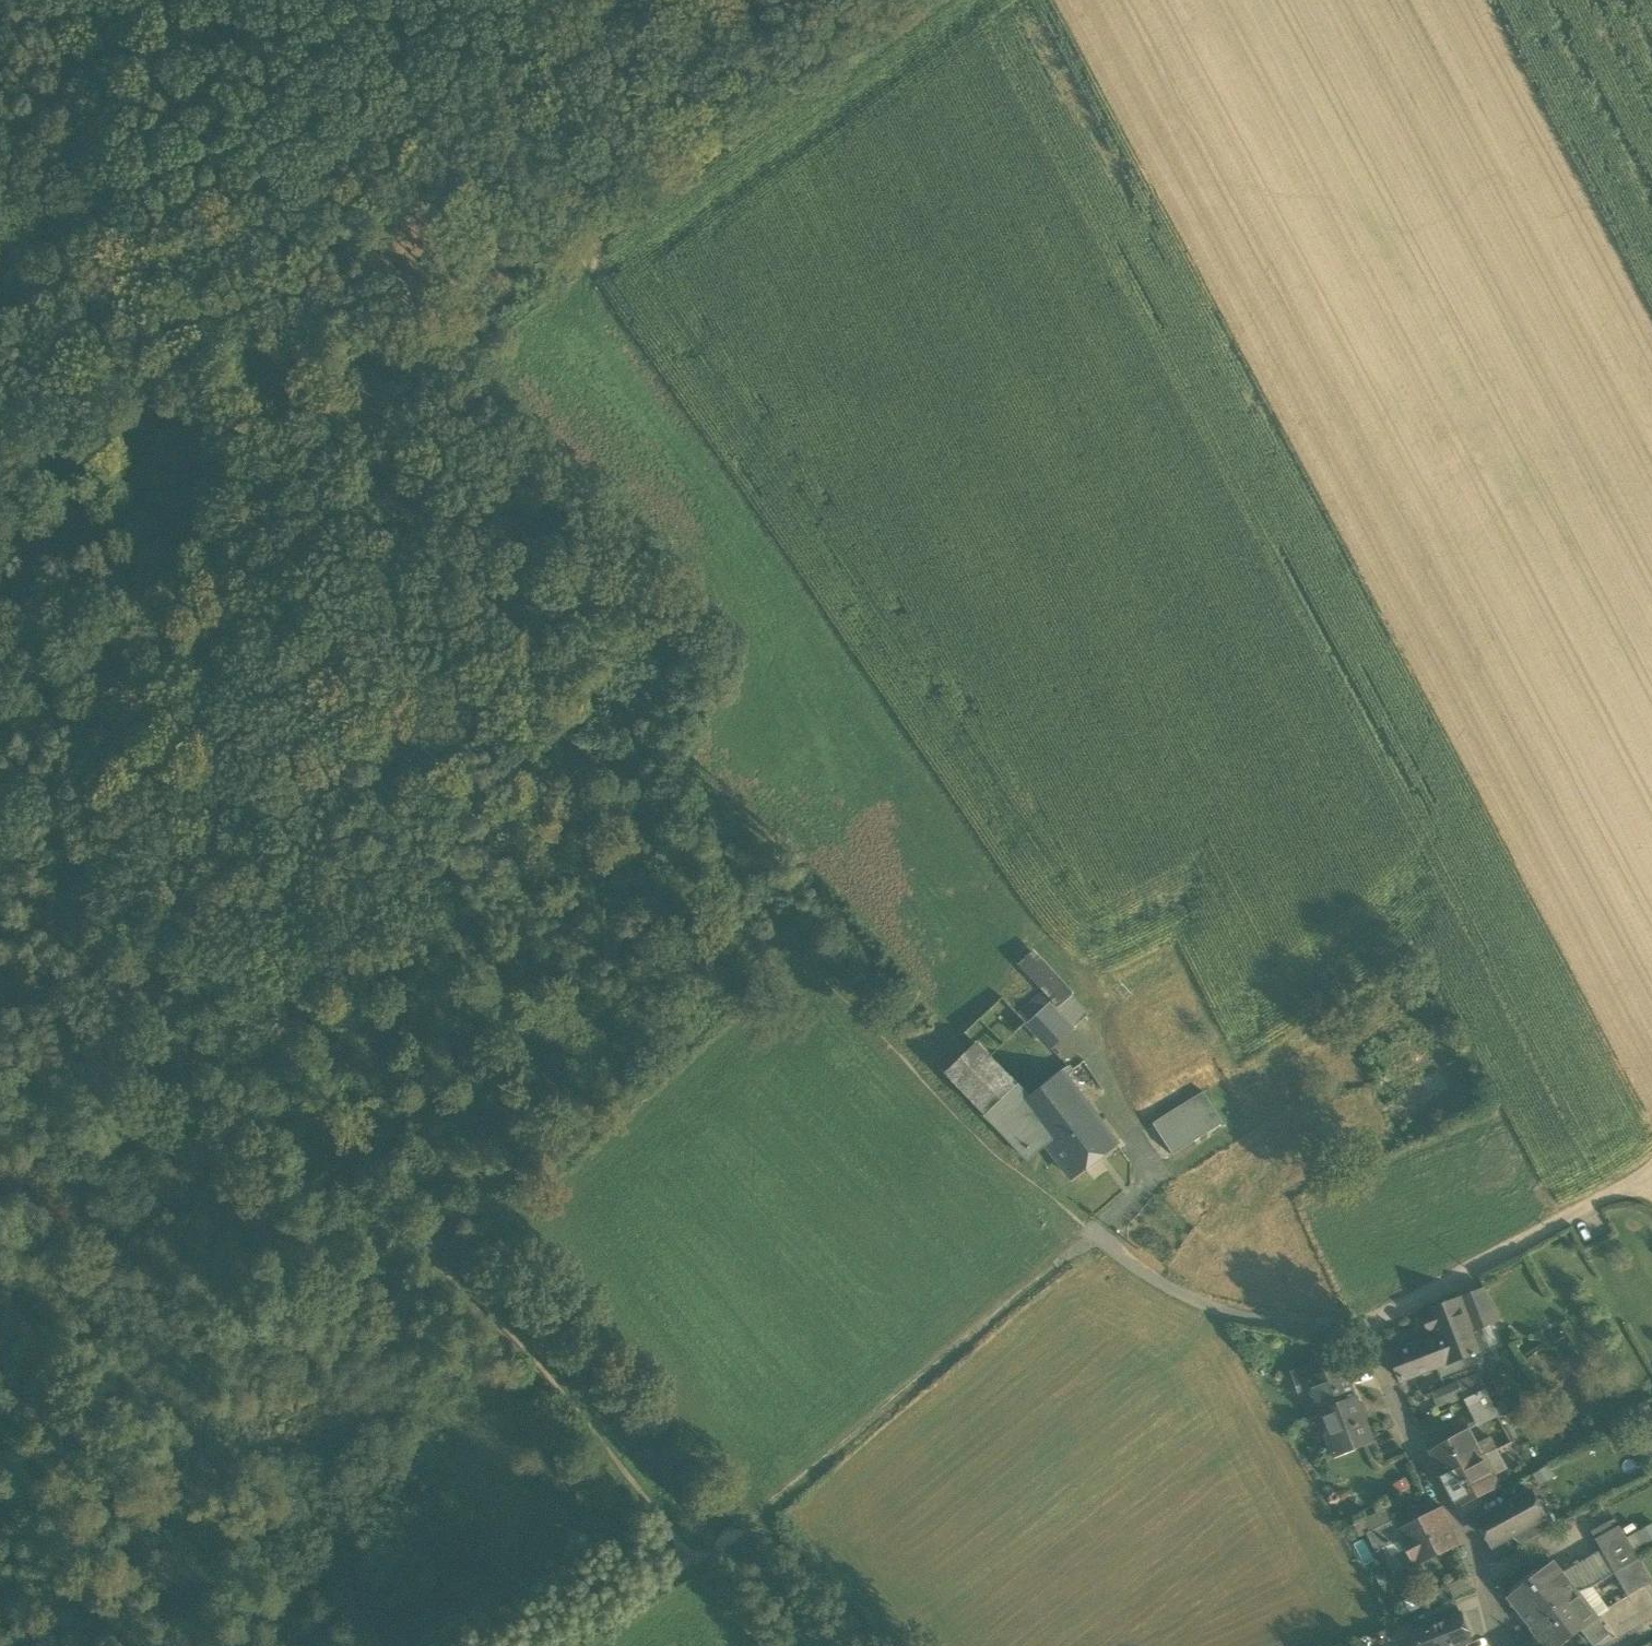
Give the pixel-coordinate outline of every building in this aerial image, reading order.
[(1015,964),(1041,990),(1058,1008),(1068,998),(1069,997),(1027,953),(1015,964)] [(1058,1008),(1041,990),(1016,1013),(1025,1022),(1049,1049),(1075,1025),(1058,1008)] [(988,1057),(1025,1022),(1016,1013),(1001,997),(963,1033),(973,1044),(973,1043),(988,1057)] [(1058,1008),(1075,1025),(1086,1016),(1079,1009),(1068,998),(1058,1008)] [(973,1043),(973,1044),(942,1073),(983,1115),(1015,1085),(988,1057),(973,1043)] [(1061,1071),(1027,1098),(1016,1106),(1043,1143),(1069,1177),(1114,1143),(1114,1142),(1093,1115),(1061,1071)] [(1024,1159),(1043,1143),(1016,1106),(1027,1098),(1015,1085),(983,1115),(1024,1159)] [(1186,1102),(1200,1125),(1217,1114),(1203,1092),(1186,1102)] [(1151,1124),(1171,1155),(1205,1133),(1200,1125),(1186,1102),(1151,1124)] [(1200,1125),(1205,1133),(1222,1123),(1217,1114),(1200,1125)] [(1461,1300),(1472,1330),(1502,1318),(1487,1290),(1461,1300)] [(1392,1354),(1402,1382),(1437,1368),(1450,1363),(1450,1362),(1476,1352),(1480,1350),(1472,1330),(1461,1300),(1430,1312),(1431,1316),(1426,1318),(1431,1330),(1435,1328),(1439,1336),(1392,1354)] [(1437,1368),(1442,1380),(1481,1366),(1477,1356),(1478,1356),(1476,1352),(1450,1362),(1450,1363),(1437,1368)] [(1300,1394),(1315,1388),(1312,1381),(1299,1385),(1294,1372),(1323,1361),(1329,1363),(1332,1373),(1342,1369),(1340,1361),(1323,1358),(1291,1370),(1300,1394)] [(1315,1388),(1324,1412),(1357,1399),(1345,1368),(1342,1369),(1332,1373),(1329,1363),(1323,1361),(1294,1372),(1299,1385),(1312,1381),(1315,1388)] [(1479,1372),(1458,1382),(1463,1392),(1483,1382),(1479,1372)] [(1464,1395),(1466,1399),(1487,1389),(1483,1382),(1463,1392),(1458,1382),(1448,1387),(1454,1400),(1464,1395)] [(1454,1400),(1448,1387),(1433,1394),(1440,1407),(1454,1400)] [(1493,1402),(1487,1389),(1466,1399),(1470,1407),(1472,1412),(1493,1402)] [(1372,1440),(1357,1399),(1324,1412),(1333,1436),(1334,1436),(1356,1446),(1372,1440)] [(1472,1412),(1478,1424),(1499,1413),(1493,1402),(1472,1412)] [(1430,1451),(1443,1476),(1483,1456),(1477,1443),(1470,1430),(1430,1451)] [(1334,1436),(1333,1436),(1327,1438),(1333,1455),(1356,1446),(1334,1436)] [(1477,1443),(1483,1456),(1499,1449),(1492,1436),(1477,1443)] [(1509,1468),(1499,1449),(1483,1456),(1494,1476),(1509,1468)] [(1494,1476),(1483,1456),(1443,1476),(1445,1480),(1458,1504),(1498,1484),(1494,1476)] [(1548,1464),(1533,1473),(1541,1486),(1556,1476),(1548,1464)] [(1480,1520),(1494,1545),(1516,1533),(1546,1517),(1545,1515),(1532,1492),(1480,1520)] [(1396,1519),(1390,1507),(1366,1519),(1372,1531),(1396,1519)] [(1410,1550),(1416,1563),(1452,1546),(1462,1541),(1445,1508),(1435,1513),(1432,1515),(1435,1521),(1405,1535),(1403,1536),(1404,1538),(1410,1550)] [(1516,1533),(1523,1544),(1557,1525),(1550,1512),(1545,1515),(1546,1517),(1516,1533)] [(1435,1521),(1432,1515),(1402,1529),(1405,1535),(1435,1521)] [(1369,1532),(1378,1551),(1384,1548),(1404,1538),(1403,1536),(1405,1535),(1402,1529),(1398,1519),(1396,1519),(1372,1531),(1369,1532)] [(1593,1531),(1597,1539),(1620,1526),(1615,1519),(1593,1531)] [(1628,1537),(1636,1550),(1651,1541),(1651,1524),(1628,1537)] [(1597,1539),(1603,1550),(1627,1537),(1620,1526),(1597,1539)] [(1603,1550),(1616,1573),(1641,1559),(1636,1550),(1628,1537),(1627,1537),(1603,1550)] [(1404,1538),(1384,1548),(1390,1560),(1410,1550),(1404,1538)] [(1603,1550),(1562,1573),(1577,1591),(1590,1587),(1616,1573),(1603,1550)] [(1628,1595),(1651,1582),(1651,1578),(1641,1559),(1616,1573),(1628,1595)] [(1533,1626),(1534,1625),(1558,1607),(1577,1592),(1577,1591),(1562,1573),(1554,1562),(1530,1580),(1535,1586),(1513,1602),(1532,1626),(1533,1626)] [(1473,1590),(1468,1577),(1449,1585),(1454,1598),(1473,1590)] [(1509,1596),(1513,1602),(1535,1586),(1530,1580),(1509,1596)] [(1448,1585),(1428,1594),(1432,1606),(1453,1598),(1448,1585)] [(1577,1592),(1594,1615),(1605,1606),(1590,1587),(1583,1589),(1577,1591),(1577,1592)] [(1577,1592),(1558,1607),(1577,1632),(1583,1628),(1595,1644),(1609,1634),(1594,1615),(1577,1592)] [(1577,1632),(1558,1607),(1534,1625),(1540,1633),(1535,1637),(1539,1643),(1545,1641),(1549,1645),(1561,1645),(1570,1640),(1569,1638),(1577,1632)] [(1418,1645),(1454,1645),(1459,1644),(1472,1639),(1462,1614),(1413,1634),(1418,1645)]
